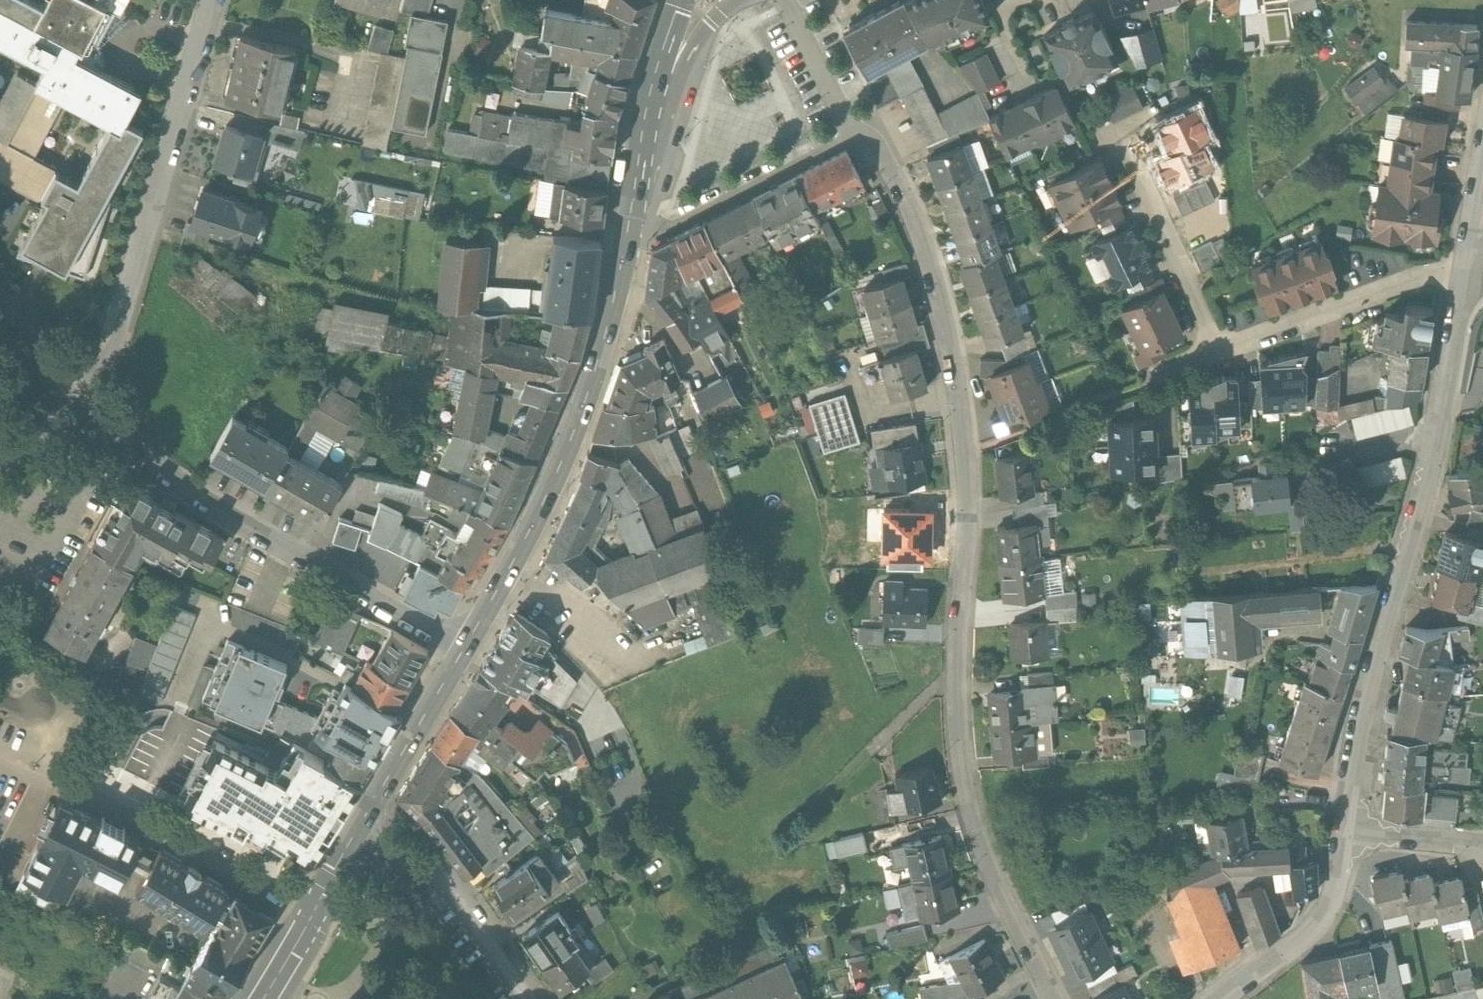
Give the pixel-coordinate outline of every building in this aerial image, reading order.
[(142,91),(101,69),(105,63),(100,43),(99,43),(115,11),(94,0),(48,0),(45,6),(35,0),(0,0),(0,41),(46,66),(36,83),(35,86),(65,102),(110,126),(116,115),(126,120),(142,91)] [(115,11),(120,14),(128,0),(94,0),(115,11)] [(384,10),(386,0),(351,0),(384,10)] [(428,17),(433,0),(404,0),(401,11),(428,17)] [(608,0),(584,0),(581,18),(611,23),(615,11),(606,8),(608,0)] [(655,0),(608,0),(606,8),(615,11),(615,10),(648,20),(655,0)] [(842,31),(865,74),(885,63),(905,53),(927,42),(928,41),(905,0),(903,0),(842,31)] [(928,41),(927,42),(933,43),(936,42),(941,44),(945,42),(943,39),(973,25),(974,29),(978,27),(980,22),(989,18),(980,0),(905,0),(928,41)] [(1146,0),(1113,0),(1115,11),(1147,3),(1146,0)] [(1239,0),(1220,0),(1217,2),(1225,15),(1239,6),(1239,0)] [(1239,6),(1240,12),(1259,11),(1258,0),(1239,0),(1239,6)] [(1311,0),(1290,0),(1294,13),(1314,8),(1311,0)] [(581,18),(545,12),(541,36),(637,55),(648,20),(615,10),(615,11),(611,23),(581,18)] [(1097,24),(1092,13),(1074,21),(1073,18),(1061,24),(1063,27),(1046,35),(1051,47),(1049,48),(1060,71),(1063,70),(1070,86),(1081,81),(1087,82),(1104,74),(1106,68),(1116,63),(1108,47),(1112,46),(1101,23),(1097,24)] [(448,22),(412,14),(406,46),(409,47),(392,127),(426,134),(443,53),(441,52),(448,22)] [(1411,47),(1443,48),(1459,49),(1461,26),(1462,26),(1462,25),(1407,22),(1405,47),(1411,47)] [(375,26),(369,50),(389,54),(395,32),(375,26)] [(1461,26),(1459,49),(1474,50),(1477,26),(1462,26),(1461,26)] [(1161,58),(1154,30),(1120,39),(1134,65),(1161,58)] [(628,81),(637,55),(541,36),(516,31),(513,45),(521,46),(513,82),(545,88),(551,56),(589,62),(598,64),(596,73),(628,81)] [(486,34),(481,32),(475,55),(486,58),(491,40),(485,38),(486,34)] [(295,51),(243,38),(228,101),(280,114),(295,51)] [(1410,65),(1422,67),(1431,68),(1432,61),(1441,62),(1443,48),(1411,47),(1410,65)] [(1443,48),(1441,62),(1440,71),(1472,75),(1474,50),(1459,49),(1443,48)] [(361,145),(386,151),(406,58),(381,53),(361,145)] [(905,53),(885,63),(902,97),(924,86),(908,55),(906,57),(905,53)] [(975,90),(977,94),(999,83),(985,54),(958,68),(975,90)] [(589,62),(586,70),(595,73),(598,64),(589,62)] [(1411,79),(1405,84),(1412,92),(1422,85),(1422,67),(1410,65),(1411,79)] [(1384,81),(1373,67),(1345,90),(1366,116),(1378,105),(1397,90),(1394,87),(1387,79),(1384,81)] [(617,114),(628,81),(596,73),(595,73),(586,70),(578,89),(588,96),(584,109),(617,114)] [(1437,97),(1462,100),(1469,101),(1472,75),(1440,71),(1437,97)] [(0,102),(0,138),(34,156),(35,155),(56,116),(65,102),(35,86),(36,83),(16,72),(0,102)] [(1402,80),(1394,87),(1397,90),(1405,84),(1402,80)] [(1187,85),(1175,86),(1177,96),(1188,95),(1187,85)] [(929,97),(924,86),(902,97),(907,108),(929,97)] [(1032,97),(1051,137),(1061,133),(1059,129),(1074,122),(1064,102),(1062,104),(1054,87),(1032,97)] [(572,89),(545,88),(543,98),(569,103),(572,89)] [(1142,108),(1132,88),(1103,101),(1113,122),(1142,108)] [(1423,106),(1448,109),(1461,111),(1462,100),(1437,97),(1424,95),(1423,106)] [(943,127),(948,137),(957,134),(990,122),(985,111),(978,96),(938,115),(938,117),(943,127)] [(934,107),(929,97),(907,108),(912,118),(934,107)] [(1010,108),(1027,144),(1039,138),(1041,142),(1051,137),(1032,97),(1010,108)] [(1210,136),(1196,106),(1157,124),(1170,153),(1156,159),(1168,185),(1213,164),(1202,140),(1210,136)] [(1421,118),(1443,121),(1443,122),(1446,122),(1448,109),(1423,106),(1421,118)] [(938,115),(934,107),(912,118),(917,128),(938,117),(938,115)] [(1010,108),(989,118),(1005,154),(1027,144),(1010,108)] [(607,190),(617,114),(584,109),(582,125),(515,115),(514,117),(508,141),(480,136),(449,130),(444,153),(546,172),(544,180),(555,182),(607,190)] [(508,141),(514,117),(485,112),(480,136),(508,141)] [(298,118),(280,114),(277,125),(279,126),(296,130),(298,118)] [(16,256),(37,263),(40,258),(46,262),(44,265),(85,278),(111,201),(106,199),(143,130),(126,120),(116,115),(110,126),(78,184),(58,173),(56,166),(35,155),(34,156),(0,138),(0,181),(37,200),(42,199),(46,201),(16,256)] [(1400,138),(1400,139),(1434,144),(1440,145),(1443,122),(1443,121),(1421,118),(1403,115),(1400,138)] [(938,117),(917,128),(922,138),(943,127),(938,117)] [(279,126),(277,125),(274,124),(262,139),(260,145),(274,143),(298,151),(304,132),(296,130),(279,126)] [(943,127),(922,138),(927,148),(948,137),(943,127)] [(262,139),(228,128),(217,165),(238,171),(236,176),(255,182),(263,158),(257,156),(260,145),(262,139)] [(948,137),(927,148),(931,157),(962,146),(957,134),(948,137)] [(1394,137),(1390,162),(1431,168),(1434,144),(1400,139),(1400,138),(1394,137)] [(975,141),(962,146),(972,173),(985,169),(975,141)] [(962,146),(931,157),(928,158),(938,186),(972,173),(962,146)] [(846,151),(796,176),(813,212),(864,186),(846,151)] [(1110,183),(1100,161),(1050,185),(1060,207),(1110,183)] [(1387,186),(1427,192),(1427,191),(1431,168),(1390,162),(1387,186)] [(981,200),(972,173),(938,186),(947,212),(981,200)] [(868,174),(862,177),(867,187),(873,184),(868,174)] [(421,195),(331,175),(325,201),(403,218),(404,215),(416,218),(421,195)] [(796,176),(753,198),(770,232),(776,245),(819,223),(813,212),(796,176)] [(551,216),(555,182),(544,180),(540,214),(551,216)] [(1215,201),(1206,181),(1173,196),(1183,216),(1215,201)] [(602,224),(607,190),(555,182),(551,216),(602,224)] [(1096,216),(1118,206),(1121,204),(1110,183),(1060,207),(1070,228),(1096,216)] [(1427,191),(1427,192),(1387,186),(1378,184),(1372,233),(1403,237),(1403,235),(1435,239),(1439,208),(1435,207),(1436,202),(1438,202),(1439,193),(1427,191)] [(260,210),(202,191),(191,224),(191,225),(210,231),(225,236),(224,238),(247,245),(247,244),(249,244),(260,210)] [(753,198),(706,226),(722,261),(735,253),(770,232),(753,198)] [(990,226),(981,200),(947,212),(957,238),(990,226)] [(882,202),(873,206),(880,220),(888,215),(882,202)] [(1101,227),(1123,217),(1118,206),(1096,216),(1101,227)] [(1106,238),(1128,227),(1123,217),(1101,227),(1106,238)] [(210,231),(191,225),(191,224),(188,223),(184,235),(206,243),(210,231)] [(826,223),(821,226),(827,239),(833,237),(826,223)] [(1156,267),(1135,224),(1128,227),(1106,238),(1092,245),(1098,257),(1108,278),(1112,288),(1126,281),(1149,270),(1156,267)] [(1353,226),(1336,224),(1334,237),(1351,240),(1353,226)] [(706,226),(673,240),(687,277),(710,269),(717,284),(708,288),(718,310),(740,300),(722,261),(706,226)] [(1000,253),(990,226),(957,238),(966,264),(995,254),(995,255),(1000,253)] [(589,318),(600,242),(554,237),(549,271),(545,270),(539,315),(556,316),(567,317),(589,318)] [(687,277),(673,240),(652,249),(645,297),(669,282),(670,283),(687,277)] [(1211,243),(1191,252),(1201,274),(1232,259),(1223,240),(1212,245),(1211,243)] [(1323,252),(1319,240),(1251,265),(1256,277),(1254,282),(1260,298),(1264,299),(1268,311),(1336,285),(1332,275),(1334,270),(1328,253),(1323,252)] [(477,287),(481,245),(446,241),(440,307),(454,308),(503,312),(528,314),(530,291),(477,287)] [(722,261),(740,300),(742,304),(756,298),(735,253),(722,261)] [(221,268),(217,273),(191,254),(169,282),(227,327),(254,293),(221,268)] [(995,255),(995,254),(966,264),(961,266),(970,293),(1004,281),(995,255)] [(1097,283),(1108,278),(1098,257),(1087,262),(1097,283)] [(898,279),(899,280),(909,277),(905,264),(882,271),(886,283),(898,279)] [(1139,289),(1154,282),(1149,270),(1126,281),(1132,292),(1139,289)] [(1144,299),(1162,291),(1166,290),(1161,278),(1154,282),(1139,289),(1144,299)] [(871,315),(906,304),(899,280),(898,279),(886,283),(864,290),(871,315)] [(1013,307),(1004,281),(970,293),(979,319),(1013,307)] [(669,282),(645,297),(663,322),(684,309),(682,306),(670,283),(669,282)] [(1162,291),(1144,299),(1122,310),(1133,332),(1176,311),(1172,303),(1169,305),(1162,291)] [(707,295),(682,306),(684,309),(700,339),(705,348),(730,337),(707,295)] [(1024,303),(1013,307),(1019,324),(1030,320),(1024,303)] [(914,327),(906,304),(871,315),(879,339),(901,332),(914,328),(914,327)] [(1426,352),(1433,309),(1406,306),(1404,316),(1387,313),(1386,318),(1377,321),(1373,346),(1392,349),(1393,349),(1426,352)] [(1019,324),(1013,307),(979,319),(988,345),(999,341),(1022,333),(1019,324)] [(466,369),(496,375),(527,380),(532,381),(539,350),(500,342),(503,312),(454,308),(451,335),(450,337),(445,365),(453,366),(466,369)] [(315,332),(329,335),(334,312),(320,309),(315,332)] [(700,339),(684,309),(663,322),(683,349),(700,339)] [(1176,311),(1133,332),(1142,352),(1143,353),(1161,344),(1183,334),(1178,323),(1180,318),(1176,311)] [(366,349),(379,352),(386,323),(334,312),(329,335),(325,353),(366,349)] [(567,317),(556,316),(546,352),(557,354),(567,317)] [(579,358),(589,318),(567,317),(557,354),(579,358)] [(427,361),(433,334),(386,323),(379,352),(427,361)] [(914,327),(914,328),(901,332),(904,343),(926,336),(922,325),(914,327)] [(901,332),(879,339),(886,359),(915,350),(916,352),(929,348),(926,336),(904,343),(901,332)] [(1028,352),(1022,333),(999,341),(1005,360),(1023,354),(1028,352)] [(445,365),(450,337),(433,334),(427,361),(445,365)] [(644,349),(646,354),(660,389),(664,399),(675,394),(672,385),(680,382),(663,341),(644,349)] [(1161,344),(1143,353),(1142,352),(1135,355),(1141,367),(1166,355),(1161,344)] [(1317,378),(1337,370),(1342,368),(1342,347),(1329,347),(1329,352),(1318,352),(1317,377),(1317,378)] [(1421,384),(1426,352),(1393,349),(1392,349),(1387,381),(1421,384)] [(566,388),(579,358),(557,354),(546,352),(539,350),(532,381),(566,388)] [(916,352),(915,350),(886,359),(881,361),(880,361),(862,367),(865,375),(864,376),(864,377),(864,379),(864,380),(865,381),(866,382),(867,383),(868,383),(875,406),(928,389),(916,352)] [(1306,353),(1281,359),(1284,407),(1304,406),(1305,378),(1305,371),(1301,367),(1306,353)] [(621,365),(607,408),(646,406),(651,393),(660,389),(646,354),(621,365)] [(980,377),(985,377),(1026,362),(1023,354),(1005,360),(997,360),(980,360),(980,377)] [(1268,364),(1259,366),(1260,381),(1261,408),(1284,407),(1281,359),(1268,361),(1268,364)] [(1035,384),(1026,362),(985,377),(991,391),(994,389),(998,398),(1035,384)] [(466,369),(453,366),(448,388),(462,390),(466,369)] [(502,450),(507,436),(485,430),(496,375),(466,369),(462,390),(454,430),(481,437),(479,444),(501,450),(502,450)] [(1316,408),(1336,409),(1337,370),(1317,378),(1316,405),(1316,408)] [(601,395),(610,397),(616,374),(607,371),(601,395)] [(715,383),(692,395),(696,409),(702,422),(738,404),(724,378),(721,380),(718,374),(712,377),(715,383)] [(333,391),(352,403),(360,389),(341,377),(333,391)] [(1223,377),(1211,381),(1214,439),(1221,436),(1227,434),(1232,431),(1238,429),(1237,403),(1236,380),(1223,381),(1223,377)] [(1316,405),(1317,378),(1317,377),(1305,378),(1304,406),(1316,405)] [(557,408),(566,388),(532,381),(527,380),(519,397),(531,399),(557,408)] [(1189,418),(1191,445),(1197,444),(1203,442),(1208,441),(1214,439),(1211,381),(1200,385),(1200,389),(1188,390),(1189,418)] [(1248,402),(1249,402),(1249,408),(1250,408),(1261,408),(1260,381),(1247,381),(1248,402)] [(1421,384),(1387,381),(1384,398),(1407,397),(1408,403),(1418,401),(1421,384)] [(1035,384),(998,398),(1001,407),(997,409),(1002,421),(1002,423),(1015,418),(1021,415),(1028,419),(1038,415),(1041,410),(1048,407),(1039,382),(1035,384)] [(320,394),(353,413),(346,426),(369,438),(380,418),(352,403),(333,391),(325,387),(320,394)] [(844,393),(808,404),(823,453),(860,442),(844,393)] [(288,450),(286,453),(313,468),(334,431),(341,435),(346,426),(353,413),(320,394),(288,450)] [(1108,422),(1135,420),(1137,397),(1107,411),(1108,422)] [(1374,410),(1408,403),(1407,397),(1384,398),(1374,399),(1374,410)] [(551,422),(557,408),(531,399),(526,414),(551,422)] [(1374,410),(1374,399),(1336,409),(1316,408),(1315,436),(1348,418),(1374,410)] [(1237,403),(1238,429),(1251,428),(1250,408),(1249,408),(1249,402),(1248,402),(1237,403)] [(1355,441),(1414,426),(1409,405),(1350,420),(1355,441)] [(654,406),(646,406),(607,408),(604,408),(593,439),(647,433),(655,432),(655,423),(654,406)] [(535,460),(551,422),(526,414),(522,413),(513,419),(510,430),(507,436),(502,450),(535,460)] [(265,488),(266,488),(286,453),(288,450),(233,417),(211,455),(265,488)] [(655,423),(655,432),(656,438),(670,432),(677,429),(672,418),(655,423)] [(1019,430),(1015,418),(1002,423),(1002,421),(992,425),(997,438),(1019,430)] [(1178,445),(1191,445),(1189,418),(1177,419),(1178,445)] [(1110,448),(1154,445),(1154,434),(1156,434),(1155,419),(1135,420),(1108,422),(1110,448)] [(882,448),(918,443),(916,423),(871,430),(874,450),(882,449),(882,448)] [(656,438),(655,432),(647,433),(664,474),(683,465),(670,432),(656,438)] [(460,476),(476,443),(453,435),(439,467),(460,476)] [(486,485),(501,450),(479,444),(476,443),(460,476),(486,485)] [(925,488),(924,480),(925,480),(919,443),(918,443),(882,448),(882,449),(884,466),(887,486),(907,483),(909,491),(925,488)] [(1154,445),(1110,448),(1111,474),(1156,471),(1157,471),(1157,456),(1155,457),(1154,445)] [(507,525),(535,460),(502,450),(501,450),(486,485),(480,498),(475,511),(507,525)] [(265,490),(321,522),(342,485),(313,468),(286,453),(266,488),(265,488),(265,490)] [(587,454),(580,476),(600,486),(600,487),(612,494),(625,511),(620,514),(634,548),(637,555),(657,547),(632,489),(610,462),(587,454)] [(1180,455),(1169,456),(1170,481),(1182,479),(1180,455)] [(1169,456),(1157,456),(1157,471),(1156,471),(1157,483),(1170,481),(1169,456)] [(1015,496),(1033,494),(1028,457),(997,460),(1001,498),(1015,496)] [(1333,479),(1354,468),(1348,457),(1327,468),(1333,479)] [(1406,478),(1401,458),(1354,470),(1360,490),(1406,478)] [(657,547),(674,540),(656,494),(628,459),(621,461),(619,465),(610,462),(632,489),(657,547)] [(1260,477),(1229,481),(1232,507),(1232,511),(1288,504),(1285,474),(1270,476),(1269,463),(1258,464),(1260,477)] [(887,486),(884,466),(869,468),(872,488),(887,486)] [(1447,489),(1451,508),(1482,501),(1482,473),(1482,468),(1447,475),(1450,488),(1447,489)] [(433,475),(427,491),(443,498),(475,511),(480,498),(467,487),(433,475)] [(576,492),(545,558),(562,568),(585,586),(597,574),(599,571),(601,569),(581,551),(599,511),(597,505),(594,503),(600,487),(600,486),(580,476),(575,489),(576,492)] [(376,491),(436,511),(443,498),(427,491),(380,479),(376,491)] [(1232,507),(1229,481),(1206,484),(1207,492),(1219,497),(1220,508),(1232,507)] [(139,493),(127,486),(94,545),(133,567),(142,550),(181,571),(192,551),(210,560),(221,539),(210,533),(212,530),(200,523),(199,527),(150,499),(152,496),(141,490),(139,493)] [(1016,510),(1040,506),(1039,494),(1033,494),(1015,496),(1016,510)] [(480,574),(507,525),(475,511),(443,498),(436,511),(462,525),(457,534),(447,529),(444,536),(436,551),(447,557),(439,572),(438,572),(437,574),(465,588),(475,571),(480,574)] [(1296,529),(1332,525),(1328,499),(1293,503),(1296,529)] [(436,551),(444,536),(428,528),(424,537),(397,523),(401,514),(380,504),(375,517),(371,528),(368,537),(420,563),(438,572),(439,572),(447,557),(436,551)] [(1017,526),(1035,523),(1035,525),(1047,523),(1046,505),(1040,506),(1016,510),(1017,526)] [(1482,530),(1482,513),(1470,509),(1466,526),(1472,527),(1482,530)] [(371,528),(375,517),(356,511),(352,522),(371,528)] [(931,515),(909,514),(909,511),(883,511),(883,558),(886,558),(923,559),(930,559),(931,515)] [(999,565),(1040,560),(1035,525),(1035,523),(1017,526),(995,528),(999,565)] [(1482,541),(1482,530),(1472,527),(1469,538),(1482,541)] [(599,571),(597,574),(625,606),(678,586),(721,571),(704,528),(674,540),(657,547),(637,555),(634,548),(630,548),(620,553),(619,562),(599,571)] [(1479,577),(1482,562),(1482,541),(1469,538),(1445,532),(1436,565),(1479,577)] [(96,632),(133,567),(94,545),(58,610),(96,632)] [(886,558),(886,570),(922,571),(923,559),(886,558)] [(1040,560),(1044,594),(1049,593),(1063,592),(1059,558),(1040,560)] [(1004,601),(1044,596),(1044,594),(1040,560),(999,565),(1004,601)] [(452,614),(465,588),(437,574),(438,572),(420,563),(414,573),(404,593),(402,596),(435,613),(438,607),(452,614)] [(1479,577),(1436,565),(1434,573),(1433,573),(1430,586),(1431,586),(1428,597),(1462,606),(1471,608),(1472,603),(1479,577)] [(395,588),(404,593),(414,573),(406,569),(395,588)] [(901,584),(884,583),(882,622),(924,625),(925,592),(901,591),(901,584)] [(1337,632),(1360,639),(1377,585),(1373,585),(1343,586),(1336,610),(1329,629),(1337,632)] [(682,597),(678,586),(625,606),(644,627),(674,616),(670,602),(682,597)] [(1329,610),(1336,610),(1343,586),(1328,587),(1329,610)] [(1320,611),(1329,610),(1328,587),(1315,587),(1211,595),(1216,651),(1253,648),(1251,617),(1320,612),(1320,611)] [(1044,596),(1045,608),(1074,606),(1073,591),(1063,592),(1049,593),(1044,594),(1044,596)] [(1093,591),(1081,592),(1082,605),(1095,604),(1093,591)] [(694,650),(733,636),(718,594),(695,603),(709,643),(694,649),(694,650)] [(1184,654),(1216,651),(1211,595),(1179,597),(1184,654)] [(1472,603),(1471,608),(1462,606),(1458,618),(1482,625),(1482,606),(1472,603)] [(359,616),(331,604),(315,641),(342,654),(359,616)] [(174,606),(169,617),(192,626),(196,615),(174,606)] [(1045,608),(1046,622),(1056,621),(1075,619),(1074,606),(1045,608)] [(84,653),(96,632),(58,610),(46,631),(84,653)] [(481,668),(517,693),(529,701),(535,690),(561,706),(576,681),(563,673),(562,672),(563,667),(552,657),(548,658),(547,657),(547,656),(546,655),(545,655),(544,654),(543,654),(543,648),(550,638),(545,632),(515,612),(481,668)] [(169,617),(165,628),(187,637),(192,626),(169,617)] [(1046,622),(1042,623),(1045,655),(1059,654),(1056,621),(1046,622)] [(1045,655),(1042,623),(1010,626),(1013,658),(1045,655)] [(1468,627),(1441,629),(1438,638),(1443,640),(1450,639),(1469,638),(1468,627)] [(165,628),(160,640),(182,649),(187,637),(165,628)] [(1410,656),(1453,666),(1450,639),(1443,640),(1438,638),(1441,629),(1427,630),(1406,628),(1398,653),(1410,656)] [(883,630),(859,629),(858,644),(883,644),(883,630)] [(372,665),(408,686),(428,651),(392,630),(372,665)] [(1316,655),(1351,667),(1360,639),(1337,632),(1333,645),(1320,642),(1316,655)] [(160,640),(156,651),(178,660),(182,649),(160,640)] [(262,724),(273,698),(275,693),(279,694),(284,682),(280,680),(287,665),(228,640),(203,699),(262,724)] [(156,651),(151,662),(173,671),(178,660),(156,651)] [(1308,682),(1343,693),(1351,667),(1316,655),(1308,681),(1308,682)] [(1410,656),(1403,685),(1446,695),(1453,666),(1410,656)] [(116,687),(137,695),(142,684),(147,673),(147,671),(126,662),(116,687)] [(147,671),(147,673),(169,682),(173,671),(151,662),(147,671)] [(394,710),(408,686),(372,665),(366,662),(352,685),(380,701),(380,702),(394,710)] [(481,668),(473,679),(508,704),(517,693),(481,668)] [(147,673),(142,684),(164,693),(169,682),(147,673)] [(1027,687),(1052,685),(1051,685),(1050,673),(1026,675),(1027,687)] [(473,679),(451,714),(479,735),(497,749),(504,755),(519,767),(534,779),(543,769),(549,773),(574,764),(567,744),(546,728),(545,727),(544,727),(543,726),(542,726),(541,727),(540,727),(539,728),(538,729),(535,733),(526,734),(516,727),(515,726),(513,725),(512,725),(511,725),(510,726),(510,727),(509,727),(505,732),(494,723),(508,704),(473,679)] [(1317,773),(1343,693),(1308,682),(1308,681),(1304,680),(1278,761),(1317,773)] [(388,735),(394,724),(391,722),(397,712),(394,710),(380,702),(380,701),(352,685),(345,681),(339,693),(338,695),(339,696),(324,722),(323,721),(316,733),(336,743),(337,743),(373,763),(380,749),(383,751),(391,736),(388,735)] [(142,684),(137,695),(160,704),(164,693),(142,684)] [(988,698),(991,728),(1048,722),(1054,722),(1053,705),(1055,704),(1055,702),(1052,702),(1051,686),(1052,686),(1052,685),(1051,685),(1052,685),(1027,687),(1020,688),(1020,695),(988,698)] [(1391,733),(1425,737),(1435,738),(1446,695),(1403,685),(1391,733)] [(1162,701),(1180,701),(1180,688),(1162,689),(1162,701)] [(338,695),(339,693),(334,690),(318,717),(273,698),(262,724),(282,733),(290,719),(316,733),(323,721),(324,722),(339,696),(338,695)] [(183,801),(214,741),(213,741),(218,730),(171,711),(162,730),(151,729),(142,736),(123,770),(183,801)] [(451,714),(432,743),(460,764),(473,743),(479,735),(451,714)] [(1048,722),(991,728),(994,759),(1022,757),(1033,756),(1033,753),(1045,752),(1051,751),(1048,722)] [(1143,727),(1126,728),(1128,744),(1145,743),(1143,727)] [(1385,758),(1451,764),(1452,751),(1433,749),(1433,754),(1423,753),(1425,737),(1391,733),(1387,733),(1385,758)] [(479,735),(473,743),(498,763),(504,755),(497,749),(479,735)] [(360,783),(325,761),(293,745),(276,772),(214,741),(183,801),(231,826),(233,823),(264,843),(270,832),(279,837),(313,858),(327,836),(360,783)] [(373,763),(337,743),(336,743),(325,761),(360,783),(373,763)] [(460,764),(432,743),(398,797),(422,820),(465,877),(479,865),(482,863),(446,817),(458,797),(470,788),(455,772),(460,764)] [(1233,774),(1256,780),(1262,754),(1239,748),(1233,774)] [(1466,753),(1452,751),(1451,764),(1454,765),(1464,766),(1466,753)] [(1033,753),(1033,756),(1022,757),(1023,769),(1047,767),(1045,752),(1033,753)] [(1452,778),(1454,765),(1451,764),(1385,758),(1382,783),(1385,784),(1385,783),(1419,786),(1419,785),(1420,770),(1428,770),(1427,772),(1433,776),(1452,778)] [(489,785),(460,764),(455,772),(470,788),(458,797),(446,817),(482,863),(479,865),(488,876),(534,838),(489,785)] [(1464,766),(1454,765),(1452,778),(1465,779),(1466,766),(1464,766)] [(934,784),(931,767),(895,775),(898,789),(903,810),(940,802),(936,783),(934,784)] [(1230,788),(1253,793),(1256,780),(1233,774),(1230,788)] [(1419,785),(1419,786),(1385,783),(1385,784),(1382,812),(1420,816),(1421,803),(1423,786),(1419,785)] [(542,789),(530,798),(537,807),(549,798),(542,789)] [(891,813),(903,810),(898,789),(887,791),(891,813)] [(102,820),(61,799),(24,872),(56,888),(66,894),(82,863),(119,882),(129,862),(133,856),(141,840),(124,831),(125,829),(102,818),(102,820)] [(1421,803),(1420,816),(1453,819),(1455,806),(1421,803)] [(1215,854),(1247,848),(1241,815),(1206,821),(1209,839),(1199,841),(1202,859),(1212,855),(1215,854)] [(1196,823),(1199,841),(1209,839),(1206,821),(1196,823)] [(864,833),(835,840),(841,865),(871,858),(864,833)] [(909,865),(914,883),(949,874),(941,837),(889,849),(893,868),(909,865)] [(1247,848),(1248,868),(1290,866),(1288,846),(1247,848)] [(1290,846),(1292,867),(1304,865),(1302,846),(1290,846)] [(1247,848),(1215,854),(1165,874),(1173,894),(1166,896),(1179,928),(1166,933),(1181,971),(1247,945),(1219,877),(1230,873),(1228,869),(1248,868),(1247,848)] [(230,891),(161,849),(151,865),(147,871),(136,890),(204,931),(208,925),(214,928),(191,966),(193,967),(231,990),(254,952),(253,951),(274,917),(235,894),(233,899),(226,895),(230,891)] [(133,856),(129,862),(147,871),(151,865),(133,856)] [(558,884),(539,856),(492,887),(501,899),(496,902),(506,917),(511,918),(548,893),(548,892),(558,884)] [(1304,865),(1292,867),(1291,867),(1295,895),(1316,891),(1316,863),(1304,865)] [(1401,871),(1371,878),(1379,912),(1407,906),(1408,905),(1402,880),(1403,880),(1401,871)] [(56,888),(24,872),(13,893),(46,906),(56,888)] [(958,911),(949,874),(914,883),(922,920),(958,911)] [(1403,880),(1402,880),(1408,905),(1407,906),(1409,915),(1437,908),(1432,883),(1433,883),(1431,874),(1403,880)] [(1433,883),(1432,883),(1437,908),(1439,917),(1468,911),(1463,888),(1460,877),(1433,883)] [(1463,888),(1468,911),(1472,930),(1482,927),(1482,918),(1475,885),(1463,888)] [(1278,934),(1288,926),(1285,919),(1274,923),(1267,904),(1260,886),(1237,894),(1256,947),(1278,934)] [(1274,923),(1285,919),(1278,900),(1267,904),(1274,923)] [(1058,927),(1089,912),(1084,902),(1050,911),(1058,927)] [(1049,931),(1061,955),(1100,936),(1089,912),(1058,927),(1049,931)] [(573,947),(579,943),(558,913),(522,937),(543,966),(573,946),(573,947)] [(918,926),(879,935),(883,950),(922,941),(918,926)] [(1061,955),(1072,979),(1082,974),(1111,960),(1100,936),(1061,955)] [(1002,978),(983,940),(949,957),(961,981),(969,995),(970,995),(1002,978)] [(193,967),(191,966),(163,954),(163,955),(132,941),(122,960),(144,970),(144,968),(148,970),(150,966),(163,971),(164,970),(184,982),(193,967)] [(1377,982),(1376,982),(1380,998),(1405,998),(1392,942),(1369,947),(1377,982)] [(573,947),(573,946),(543,966),(560,990),(584,974),(590,970),(573,947)] [(772,946),(668,996),(670,998),(804,998),(785,960),(783,955),(778,958),(772,946)] [(1377,982),(1369,947),(1339,954),(1346,989),(1376,982),(1377,982)] [(1339,954),(1301,962),(1306,998),(1332,998),(1331,992),(1346,989),(1339,954)] [(854,960),(857,977),(871,975),(868,957),(854,960)] [(590,970),(584,974),(592,986),(614,971),(606,959),(590,970)] [(1111,960),(1082,974),(1088,986),(1112,974),(1116,971),(1111,960)] [(1112,974),(1117,984),(1137,974),(1131,963),(1116,971),(1112,974)] [(193,967),(184,982),(180,987),(162,976),(149,998),(151,998),(225,998),(231,990),(193,967)] [(1112,974),(1088,986),(1094,998),(1118,985),(1117,984),(1112,974)] [(970,995),(969,995),(961,981),(919,987),(921,998),(972,998),(970,995)] [(1121,984),(1118,985),(1094,998),(1092,998),(1129,998),(1121,984)] [(1474,989),(1476,998),(1482,998),(1482,987),(1474,989)] [(1463,991),(1464,998),(1476,998),(1474,989),(1463,991)]
